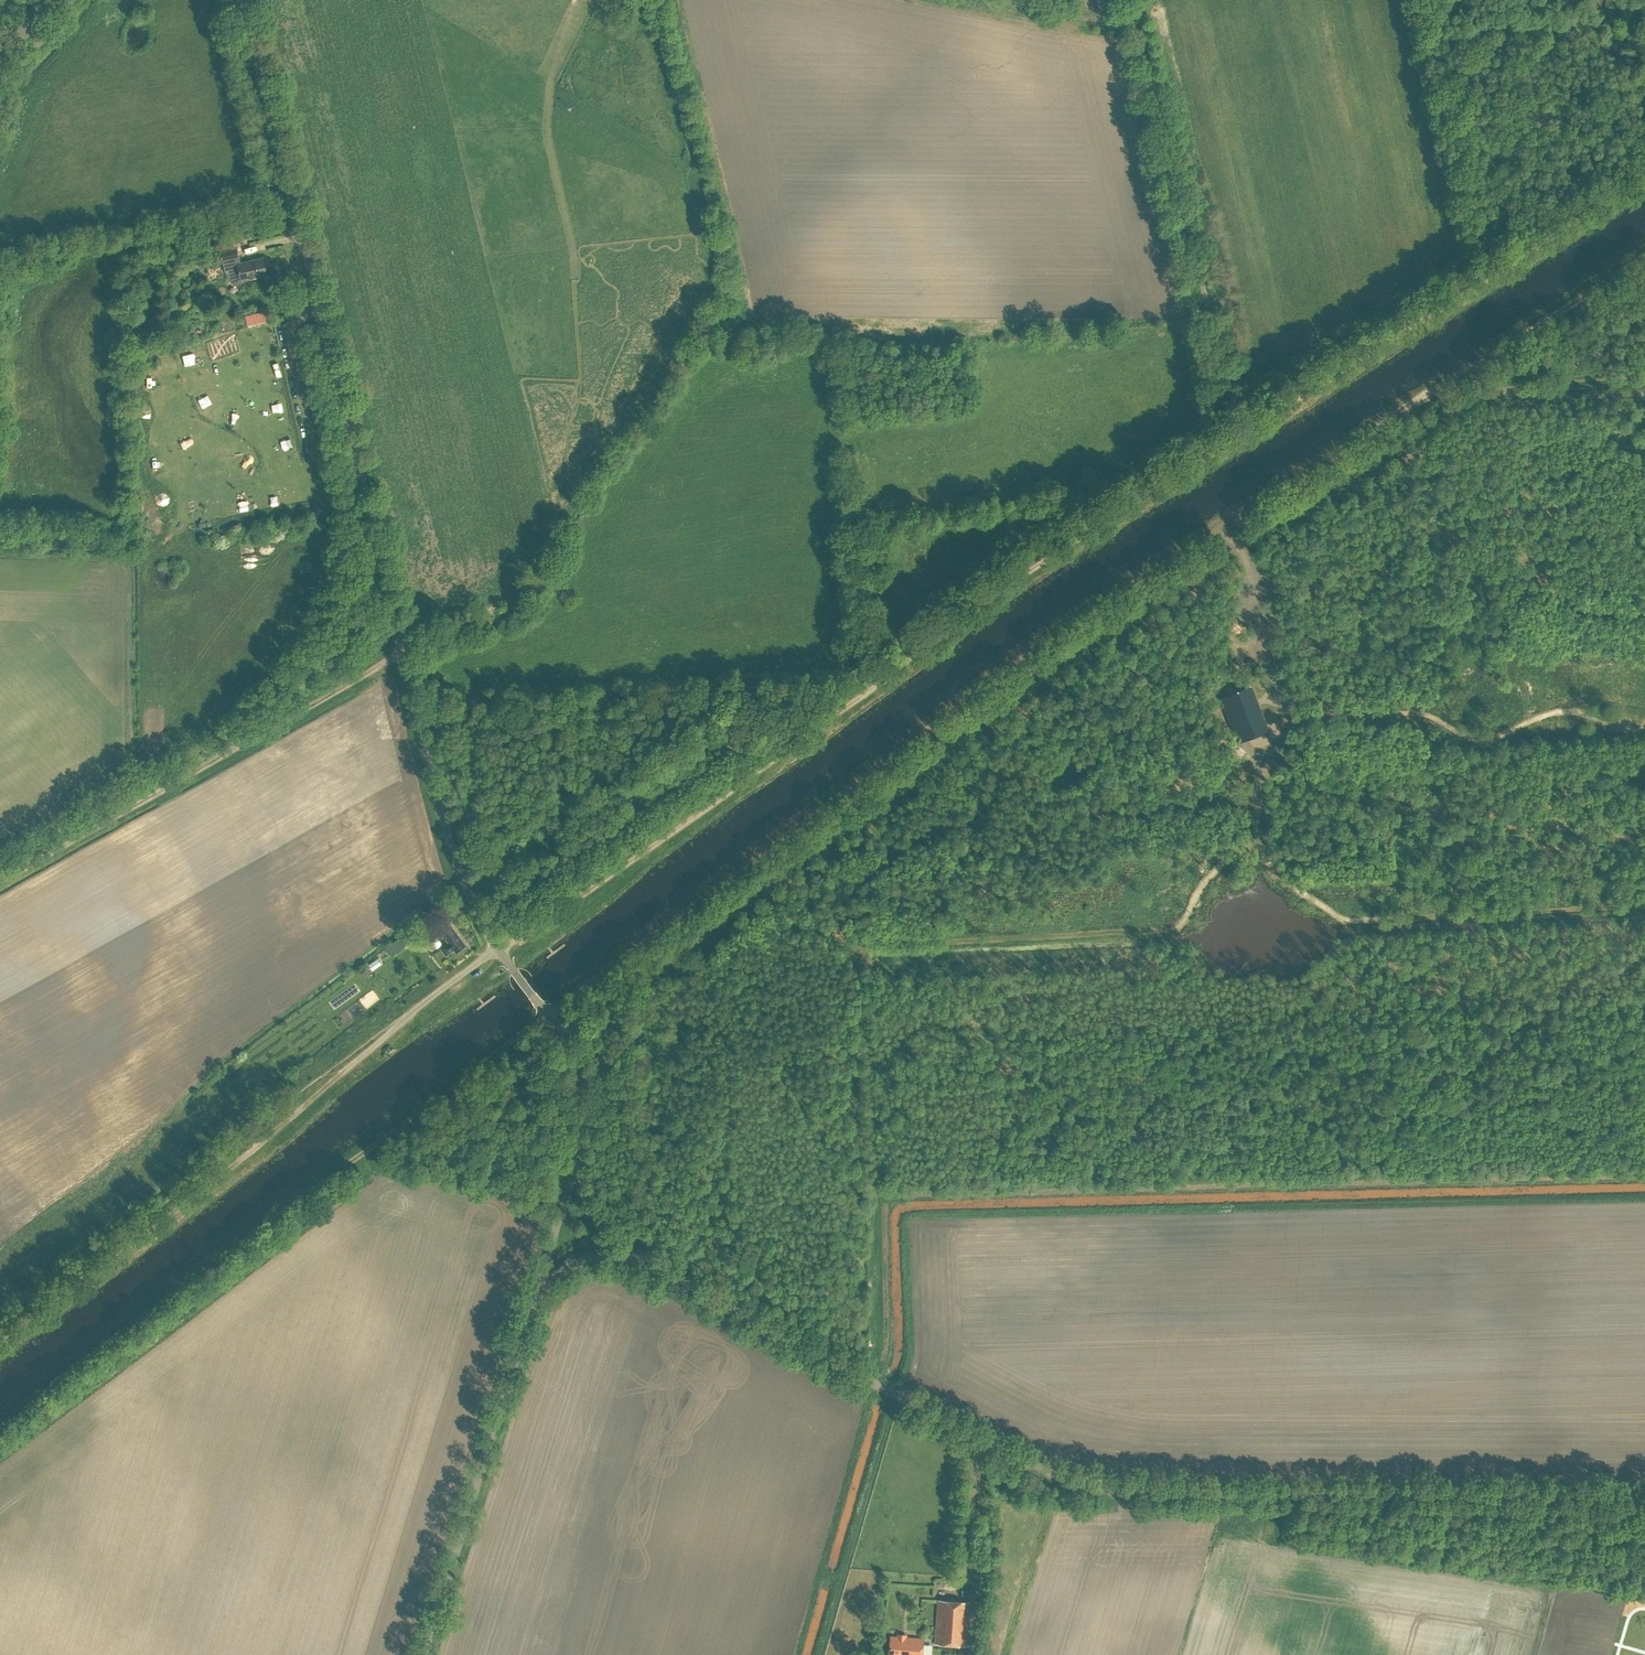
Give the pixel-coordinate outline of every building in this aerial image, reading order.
[(240,262),(238,256),(239,256),(237,248),(221,252),(226,271),(228,270),(232,285),(243,282),(242,280),(268,273),(266,267),(268,266),(268,265),(268,262),(266,261),(265,261),(263,256),(240,262)] [(157,513),(170,509),(164,487),(151,491),(157,513)] [(1249,690),(1249,711),(1299,711),(1299,690),(1249,690)] [(439,930),(448,942),(440,948),(446,955),(453,950),(456,953),(467,945),(450,922),(439,930)] [(419,931),(423,937),(432,931),(427,925),(419,931)] [(392,956),(415,939),(409,931),(386,948),(392,956)] [(383,964),(379,958),(368,965),(372,971),(383,964)] [(939,1599),(935,1643),(967,1645),(971,1601),(939,1599)] [(891,1636),(889,1654),(922,1654),(923,1638),(891,1636)]
